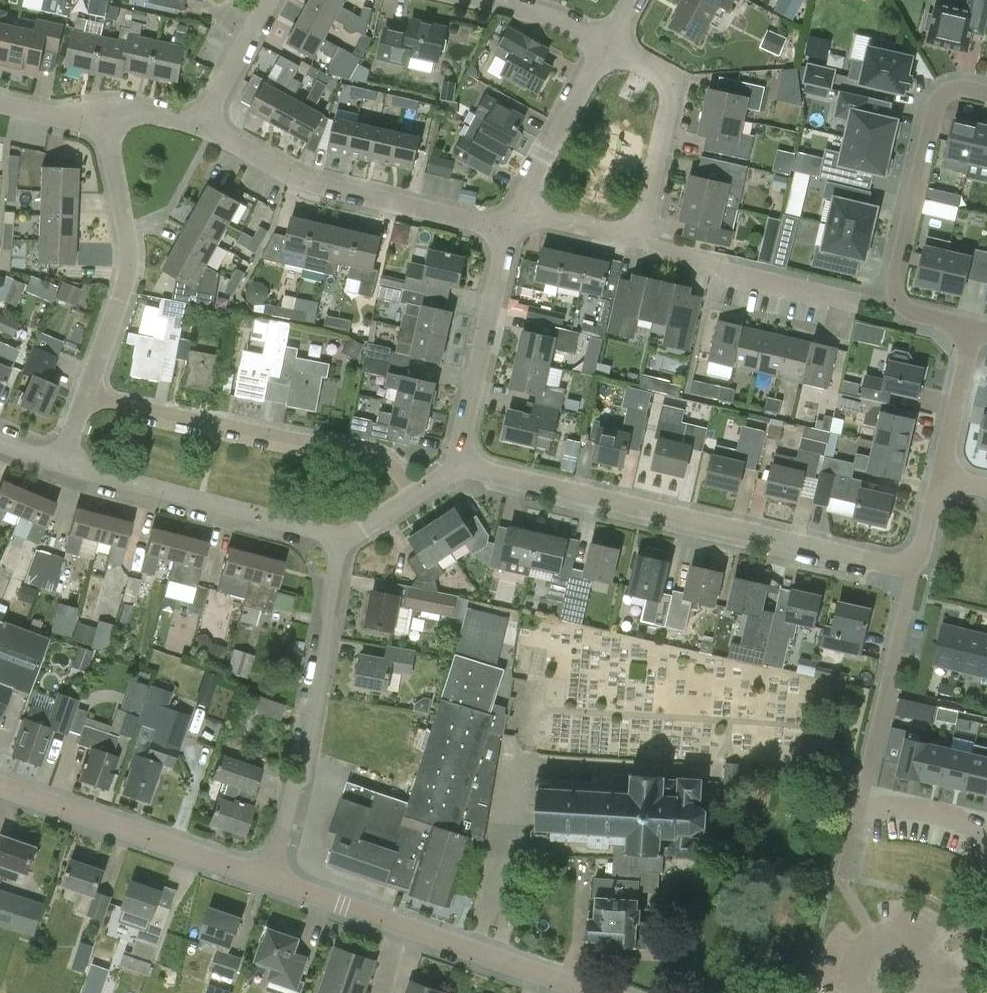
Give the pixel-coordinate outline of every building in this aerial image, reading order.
[(149,4),(177,9),(179,0),(150,0),(149,4)] [(342,6),(345,1),(344,0),(311,0),(309,4),(335,19),(364,34),(366,35),(373,8),(364,5),(361,17),(342,6)] [(680,6),(683,7),(672,27),(701,42),(720,7),(729,11),(735,0),(683,0),(680,6)] [(776,10),(794,20),(805,0),(782,0),(776,10)] [(930,30),(928,42),(968,51),(972,32),(984,35),(986,21),(986,0),(969,0),(967,10),(937,3),(934,15),(929,14),(926,29),(930,30)] [(325,38),(335,19),(309,4),(299,24),(325,38)] [(102,37),(85,33),(88,19),(78,17),(67,66),(94,72),(102,37)] [(118,41),(102,37),(94,72),(122,79),(124,70),(134,21),(123,19),(118,41)] [(445,28),(413,20),(410,33),(386,28),(379,58),(408,65),(410,56),(438,62),(445,28)] [(36,33),(18,29),(8,70),(38,76),(44,48),(58,51),(63,27),(39,21),(36,33)] [(158,41),(140,37),(143,23),(134,21),(124,70),(150,76),(158,41)] [(179,24),(174,45),(158,41),(150,76),(178,82),(190,27),(179,24)] [(340,46),(325,38),(299,24),(287,45),(314,59),(319,48),(324,51),(323,53),(333,58),(340,46)] [(8,70),(18,29),(0,25),(0,68),(8,70)] [(511,26),(498,49),(486,70),(501,78),(502,76),(525,88),(526,87),(538,93),(552,68),(529,55),(538,41),(511,26)] [(771,29),(764,46),(782,53),(789,36),(771,29)] [(812,33),(808,53),(819,55),(823,36),(812,33)] [(364,34),(353,54),(362,58),(372,39),(366,35),(364,34)] [(912,57),(892,53),(894,44),(876,40),(874,49),(869,48),(866,63),(854,60),(850,78),(862,80),(861,83),(904,93),(905,88),(909,89),(911,77),(908,76),(912,57)] [(344,49),(332,74),(350,79),(362,58),(353,54),(344,49)] [(272,88),(266,85),(269,78),(258,72),(245,96),(256,102),(250,111),(270,122),(294,78),(300,65),(281,55),(276,63),(284,67),(272,88)] [(836,69),(807,63),(803,83),(832,89),(836,69)] [(307,75),(317,80),(321,72),(312,66),(307,75)] [(784,70),(783,75),(801,79),(800,69),(784,70)] [(332,78),(321,72),(317,80),(303,105),(289,132),(308,142),(323,115),(314,111),(332,78)] [(303,105),(292,99),(301,82),(294,78),(270,122),(289,132),(303,105)] [(442,99),(455,101),(457,80),(443,78),(440,99),(442,99)] [(745,122),(748,108),(760,111),(765,86),(732,79),(729,94),(711,90),(706,113),(745,122)] [(363,97),(365,87),(352,84),(350,94),(363,97)] [(378,90),(365,87),(363,97),(375,100),(378,90)] [(850,120),(846,137),(891,148),(894,136),(898,137),(901,123),(897,122),(897,120),(866,113),(870,98),(841,91),(834,117),(850,120)] [(405,107),(407,98),(394,95),(392,104),(405,107)] [(477,114),(470,127),(509,148),(511,145),(513,146),(516,145),(521,135),(520,133),(518,131),(525,118),(484,96),(475,113),(477,114)] [(420,101),(407,98),(405,107),(418,110),(420,101)] [(442,99),(441,109),(458,117),(459,101),(455,101),(442,99)] [(743,133),(745,122),(706,113),(700,136),(726,142),(723,154),(749,159),(754,136),(743,133)] [(955,160),(969,163),(978,124),(955,118),(944,166),(953,168),(955,160)] [(335,119),(335,120),(329,119),(319,147),(328,150),(327,151),(349,156),(356,124),(335,119)] [(349,156),(370,161),(377,129),(356,124),(349,156)] [(978,124),(969,163),(986,167),(986,126),(978,124)] [(510,150),(509,149),(509,148),(470,127),(464,138),(462,137),(452,155),(493,177),(501,163),(503,163),(506,162),(511,154),(510,150)] [(399,134),(377,129),(370,161),(392,166),(399,134)] [(420,139),(399,134),(392,166),(412,170),(420,139)] [(888,159),(891,148),(846,137),(842,154),(827,150),(820,177),(850,184),(854,168),(885,175),(885,173),(889,174),(892,160),(888,159)] [(776,170),(794,174),(798,151),(779,148),(776,170)] [(436,153),(430,169),(452,177),(457,161),(436,153)] [(9,154),(6,190),(15,190),(18,155),(9,154)] [(726,208),(726,207),(738,209),(748,166),(721,160),(716,182),(691,177),(686,199),(726,208)] [(41,167),(40,191),(76,193),(77,168),(41,167)] [(790,196),(785,214),(801,217),(805,199),(811,175),(796,171),(790,196)] [(835,199),(829,224),(872,234),(878,207),(857,202),(860,190),(828,182),(825,196),(835,199)] [(210,185),(198,207),(229,224),(241,202),(210,185)] [(934,188),(931,200),(958,206),(961,195),(934,188)] [(15,190),(6,190),(5,200),(15,201),(15,190)] [(75,217),(76,193),(40,191),(39,215),(75,217)] [(737,222),(724,219),(726,208),(686,199),(681,222),(686,224),(683,236),(731,246),(737,222)] [(217,245),(229,224),(198,207),(187,228),(217,245)] [(4,211),(1,240),(12,241),(14,212),(4,211)] [(74,240),(75,217),(39,215),(38,239),(74,240)] [(261,258),(305,268),(316,218),(306,216),(305,221),(292,218),(287,236),(274,233),(261,258)] [(305,268),(327,273),(338,229),(324,226),(325,220),(316,218),(305,268)] [(865,260),(872,234),(829,224),(823,249),(817,247),(813,265),(850,274),(854,257),(865,260)] [(254,236),(263,241),(269,230),(260,225),(254,236)] [(340,263),(351,266),(361,229),(351,226),(349,232),(338,229),(327,273),(337,276),(340,263)] [(206,266),(217,245),(187,228),(175,249),(206,266)] [(379,270),(375,269),(383,239),(369,236),(370,231),(361,229),(351,266),(349,277),(362,280),(359,293),(373,296),(379,270)] [(248,248),(257,253),(263,241),(254,236),(248,248)] [(917,285),(940,290),(949,251),(937,248),(940,239),(928,236),(917,285)] [(24,263),(37,264),(73,265),(74,240),(38,239),(38,242),(25,241),(24,263)] [(12,241),(1,240),(0,254),(0,269),(9,270),(12,241)] [(968,273),(980,275),(985,251),(960,245),(958,253),(949,251),(940,290),(963,295),(968,273)] [(535,281),(559,287),(568,249),(558,246),(556,252),(543,249),(535,281)] [(220,273),(206,266),(175,249),(163,271),(194,288),(191,303),(214,308),(220,273)] [(559,287),(581,292),(589,259),(575,256),(576,251),(568,249),(559,287)] [(382,274),(380,283),(429,293),(448,297),(451,286),(459,287),(465,259),(451,256),(452,254),(447,253),(447,255),(431,251),(428,264),(410,261),(406,279),(382,274)] [(601,262),(589,259),(581,292),(604,297),(604,295),(607,296),(606,299),(602,299),(598,323),(596,325),(584,322),(581,332),(604,337),(618,279),(609,277),(613,259),(602,257),(601,262)] [(231,279),(239,284),(246,272),(237,268),(231,279)] [(15,306),(24,285),(25,285),(29,284),(54,288),(56,279),(8,271),(0,288),(0,291),(6,294),(3,301),(15,306)] [(635,338),(639,318),(654,322),(663,281),(634,275),(633,278),(620,275),(608,331),(635,338)] [(256,278),(246,295),(263,305),(273,288),(256,278)] [(225,291),(233,295),(239,284),(231,279),(225,291)] [(61,281),(58,297),(80,302),(83,285),(61,281)] [(703,294),(691,291),(691,288),(663,281),(654,322),(667,325),(663,345),(690,351),(703,294)] [(453,313),(426,307),(429,293),(380,283),(377,297),(408,304),(405,313),(404,313),(400,327),(447,338),(453,313)] [(126,343),(136,345),(130,376),(160,382),(165,356),(174,358),(178,338),(185,303),(177,302),(160,299),(157,317),(168,319),(164,340),(128,333),(126,343)] [(264,313),(294,318),(295,309),(266,304),(264,313)] [(527,315),(551,321),(553,310),(530,304),(527,315)] [(307,312),(295,309),(294,318),(306,320),(307,312)] [(565,313),(553,310),(551,321),(563,324),(565,313)] [(18,322),(0,314),(0,331),(12,336),(18,322)] [(323,331),(336,333),(339,317),(326,315),(323,331)] [(352,319),(339,317),(336,333),(349,336),(352,319)] [(734,368),(734,367),(743,327),(743,326),(718,320),(708,362),(734,368)] [(269,376),(280,378),(286,347),(290,324),(280,322),(271,366),(242,360),(235,396),(265,402),(269,376)] [(858,322),(854,339),(864,341),(868,324),(858,322)] [(523,332),(516,361),(549,368),(553,348),(574,353),(579,331),(554,326),(551,338),(523,332)] [(447,338),(400,327),(397,341),(398,341),(396,351),(412,355),(412,357),(441,364),(447,338)] [(766,332),(743,327),(734,367),(756,372),(766,332)] [(789,338),(766,332),(756,372),(780,377),(789,338)] [(193,341),(178,338),(174,358),(187,360),(182,385),(212,391),(219,356),(191,350),(193,341)] [(812,343),(789,338),(780,377),(803,383),(812,343)] [(369,342),(365,358),(389,364),(392,347),(369,342)] [(812,342),(812,343),(803,383),(803,384),(828,390),(837,348),(812,342)] [(59,356),(32,346),(21,372),(30,377),(18,405),(44,416),(56,386),(48,384),(59,356)] [(298,349),(286,347),(280,378),(291,380),(286,406),(317,411),(323,377),(327,378),(330,364),(296,358),(298,349)] [(865,373),(860,397),(884,403),(884,402),(886,403),(889,392),(916,398),(922,370),(910,367),(912,358),(910,353),(896,349),(892,351),(886,378),(865,373)] [(389,364),(365,358),(363,371),(387,376),(389,364)] [(537,394),(534,405),(558,411),(558,409),(561,410),(566,389),(545,384),(549,368),(516,361),(510,389),(537,394)] [(8,370),(0,366),(0,389),(8,370)] [(437,391),(435,390),(436,384),(389,373),(386,386),(400,389),(397,403),(430,410),(432,404),(433,404),(437,391)] [(648,374),(645,381),(680,391),(682,383),(648,374)] [(718,398),(725,400),(728,387),(721,385),(718,398)] [(735,389),(728,387),(725,400),(733,402),(735,389)] [(881,413),(884,403),(860,397),(840,393),(837,406),(867,413),(865,422),(878,425),(874,443),(907,450),(914,421),(881,413)] [(765,409),(772,410),(775,398),(768,397),(765,409)] [(782,400),(775,398),(772,410),(779,412),(782,400)] [(393,441),(396,430),(424,436),(426,429),(428,430),(431,417),(429,417),(430,410),(397,403),(395,413),(381,410),(378,423),(373,421),(369,436),(393,441)] [(684,477),(691,448),(702,451),(708,428),(682,422),(685,408),(663,403),(655,439),(660,440),(653,470),(684,477)] [(534,405),(531,416),(510,411),(503,440),(534,447),(534,445),(550,448),(558,411),(534,405)] [(623,428),(595,421),(591,440),(597,441),(593,460),(623,466),(627,448),(638,451),(647,413),(628,408),(623,428)] [(829,429),(832,417),(825,415),(822,428),(829,429)] [(737,493),(743,466),(756,469),(764,430),(742,425),(737,449),(716,444),(706,486),(737,493)] [(797,503),(804,475),(815,478),(821,455),(824,456),(829,434),(804,428),(797,458),(776,453),(766,496),(797,503)] [(874,443),(871,456),(856,452),(854,463),(824,456),(821,470),(852,477),(855,467),(868,470),(868,472),(901,480),(907,450),(874,443)] [(830,497),(859,503),(854,521),(885,528),(893,496),(863,490),(866,480),(852,477),(821,470),(813,502),(828,506),(830,497)] [(18,517),(19,517),(29,493),(2,482),(0,487),(0,529),(11,533),(18,517)] [(39,545),(46,528),(56,504),(29,493),(19,517),(32,522),(25,539),(39,545)] [(75,509),(68,535),(64,552),(92,560),(104,516),(75,509)] [(451,553),(466,543),(473,554),(490,567),(495,543),(489,541),(490,534),(477,515),(464,524),(455,510),(433,525),(451,553)] [(132,524),(104,516),(92,560),(121,567),(132,524)] [(539,533),(510,527),(499,524),(495,543),(490,567),(530,576),(532,567),(539,533)] [(410,539),(419,552),(408,559),(419,577),(412,585),(439,590),(435,578),(445,572),(438,561),(451,553),(433,525),(410,539)] [(158,558),(173,562),(180,536),(152,529),(141,572),(153,575),(158,558)] [(532,567),(553,571),(548,597),(552,598),(548,616),(561,619),(572,568),(574,561),(564,559),(568,540),(539,533),(532,567)] [(201,569),(202,569),(208,543),(180,536),(173,562),(168,581),(196,588),(201,569)] [(588,600),(593,578),(612,582),(619,550),(592,544),(586,571),(572,568),(561,619),(571,621),(576,597),(588,600)] [(228,549),(221,574),(217,591),(244,598),(255,556),(228,549)] [(35,550),(23,582),(39,587),(50,554),(35,550)] [(50,554),(39,587),(54,592),(64,557),(50,554)] [(284,563),(255,556),(244,598),(238,621),(256,625),(260,609),(271,612),(284,563)] [(672,595),(661,592),(667,563),(639,556),(631,593),(646,597),(641,620),(665,626),(672,595)] [(673,590),(672,595),(665,626),(685,630),(692,599),(716,605),(723,574),(692,567),(686,593),(673,590)] [(122,600),(134,603),(140,579),(129,576),(122,600)] [(774,610),(761,607),(766,585),(736,578),(729,607),(749,611),(741,646),(755,649),(752,661),(763,663),(774,610)] [(413,608),(455,617),(459,596),(460,594),(439,590),(412,585),(392,581),(389,595),(375,592),(368,626),(394,631),(408,633),(413,608)] [(794,638),(797,623),(814,627),(821,595),(793,589),(787,613),(776,611),(764,664),(783,669),(790,637),(794,638)] [(471,599),(459,596),(455,617),(464,619),(460,637),(501,648),(509,617),(469,607),(471,599)] [(828,627),(823,646),(837,649),(860,655),(870,609),(839,602),(833,628),(828,627)] [(12,688),(29,695),(50,637),(3,620),(0,619),(0,721),(12,688)] [(91,647),(107,652),(115,624),(98,620),(91,647)] [(71,639),(90,645),(96,627),(77,621),(71,639)] [(961,667),(968,635),(969,631),(960,628),(959,633),(941,629),(942,624),(941,624),(931,665),(932,665),(933,660),(947,663),(946,668),(960,672),(961,667)] [(986,640),(968,635),(961,667),(974,670),(973,675),(986,678),(986,677),(986,636),(986,640)] [(79,645),(73,664),(89,670),(96,651),(79,645)] [(388,645),(385,659),(362,654),(356,685),(387,691),(391,670),(411,674),(416,651),(388,645)] [(255,655),(234,649),(227,672),(248,679),(255,655)] [(409,803),(408,803),(397,834),(404,837),(387,884),(452,907),(474,836),(484,839),(504,708),(495,705),(506,669),(456,653),(409,803)] [(831,670),(828,680),(845,684),(845,683),(847,673),(831,670)] [(150,684),(143,703),(137,723),(154,728),(144,758),(134,754),(129,768),(131,769),(122,795),(149,804),(163,764),(173,768),(191,716),(166,707),(172,692),(150,684)] [(40,766),(52,729),(67,734),(68,730),(77,707),(79,700),(56,692),(50,712),(30,705),(25,720),(12,757),(40,766)] [(257,709),(282,719),(288,704),(263,694),(257,709)] [(81,780),(84,781),(86,784),(89,785),(93,784),(106,789),(118,758),(112,756),(119,733),(132,737),(137,723),(143,703),(126,697),(121,710),(117,708),(109,734),(83,724),(76,744),(92,749),(81,780)] [(907,703),(903,719),(932,726),(936,710),(907,703)] [(897,774),(920,779),(928,743),(906,738),(897,774)] [(928,743),(920,779),(942,784),(950,748),(928,743)] [(964,790),(986,795),(986,747),(974,744),(972,754),(973,754),(964,790)] [(973,754),(972,754),(950,748),(942,784),(964,790),(973,754)] [(211,779),(223,782),(209,824),(243,835),(252,807),(248,806),(252,793),(254,794),(263,769),(220,754),(211,779)] [(551,775),(551,778),(538,777),(535,781),(535,786),(538,790),(536,828),(532,831),(531,835),(536,839),(548,840),(548,843),(550,843),(550,840),(568,841),(568,844),(571,844),(571,841),(589,842),(588,848),(609,849),(610,844),(615,844),(613,870),(663,874),(664,853),(674,854),(674,857),(698,858),(699,838),(693,838),(694,832),(705,828),(708,830),(709,827),(706,826),(707,812),(710,811),(708,810),(707,811),(701,807),(703,779),(680,777),(680,779),(665,779),(668,777),(666,775),(664,776),(634,775),(632,773),(630,774),(633,776),(632,784),(614,783),(615,777),(593,775),(592,781),(575,780),(575,777),(572,777),(572,780),(553,778),(554,775),(551,775)] [(330,831),(340,834),(330,865),(387,884),(404,837),(397,834),(408,803),(348,781),(330,831)] [(21,870),(29,873),(37,847),(1,835),(0,839),(0,874),(17,880),(21,870)] [(113,896),(97,890),(104,870),(72,860),(64,885),(84,891),(77,911),(104,920),(113,896)] [(597,878),(596,897),(595,910),(590,910),(588,941),(616,943),(616,947),(646,949),(648,923),(641,923),(642,910),(638,910),(640,880),(597,878)] [(155,882),(152,888),(133,881),(124,907),(150,917),(146,929),(141,928),(133,952),(126,951),(121,965),(149,975),(177,890),(155,882)] [(45,904),(0,889),(0,923),(35,935),(45,904)] [(230,953),(232,947),(242,919),(211,908),(201,936),(220,943),(210,971),(235,980),(242,958),(230,953)] [(296,952),(301,939),(270,928),(265,942),(263,941),(256,961),(272,966),(267,980),(268,980),(265,991),(272,992),(301,992),(305,981),(301,980),(309,956),(296,952)] [(72,967),(85,972),(94,945),(80,940),(72,967)] [(319,992),(365,992),(376,961),(335,947),(319,992)] [(445,992),(412,981),(408,992),(445,992)]
